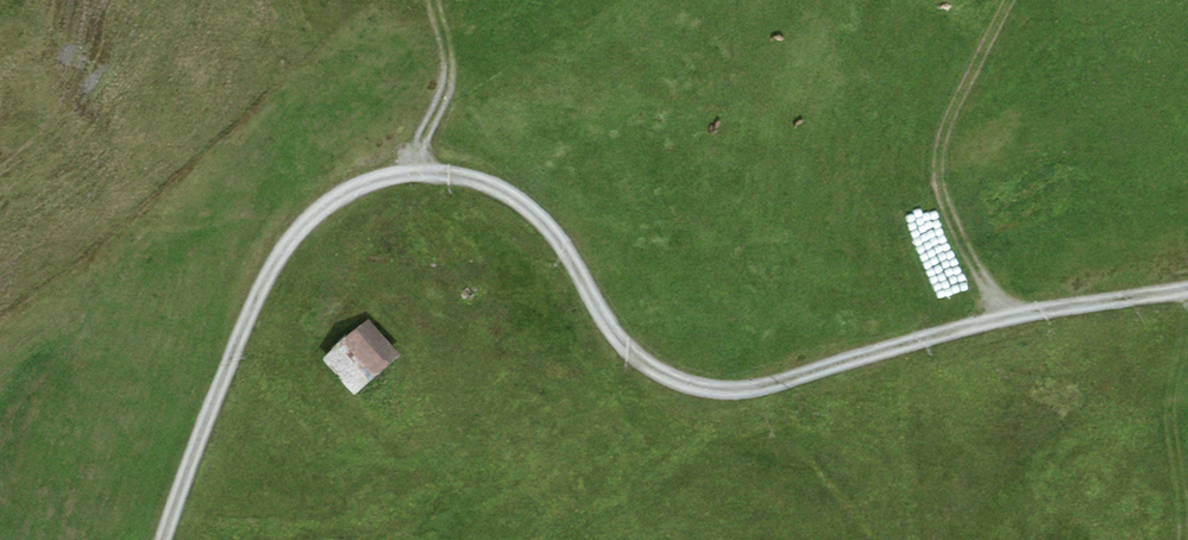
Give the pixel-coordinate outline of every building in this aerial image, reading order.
[(398,355),(367,319),(321,359),(352,394),(398,355)]
